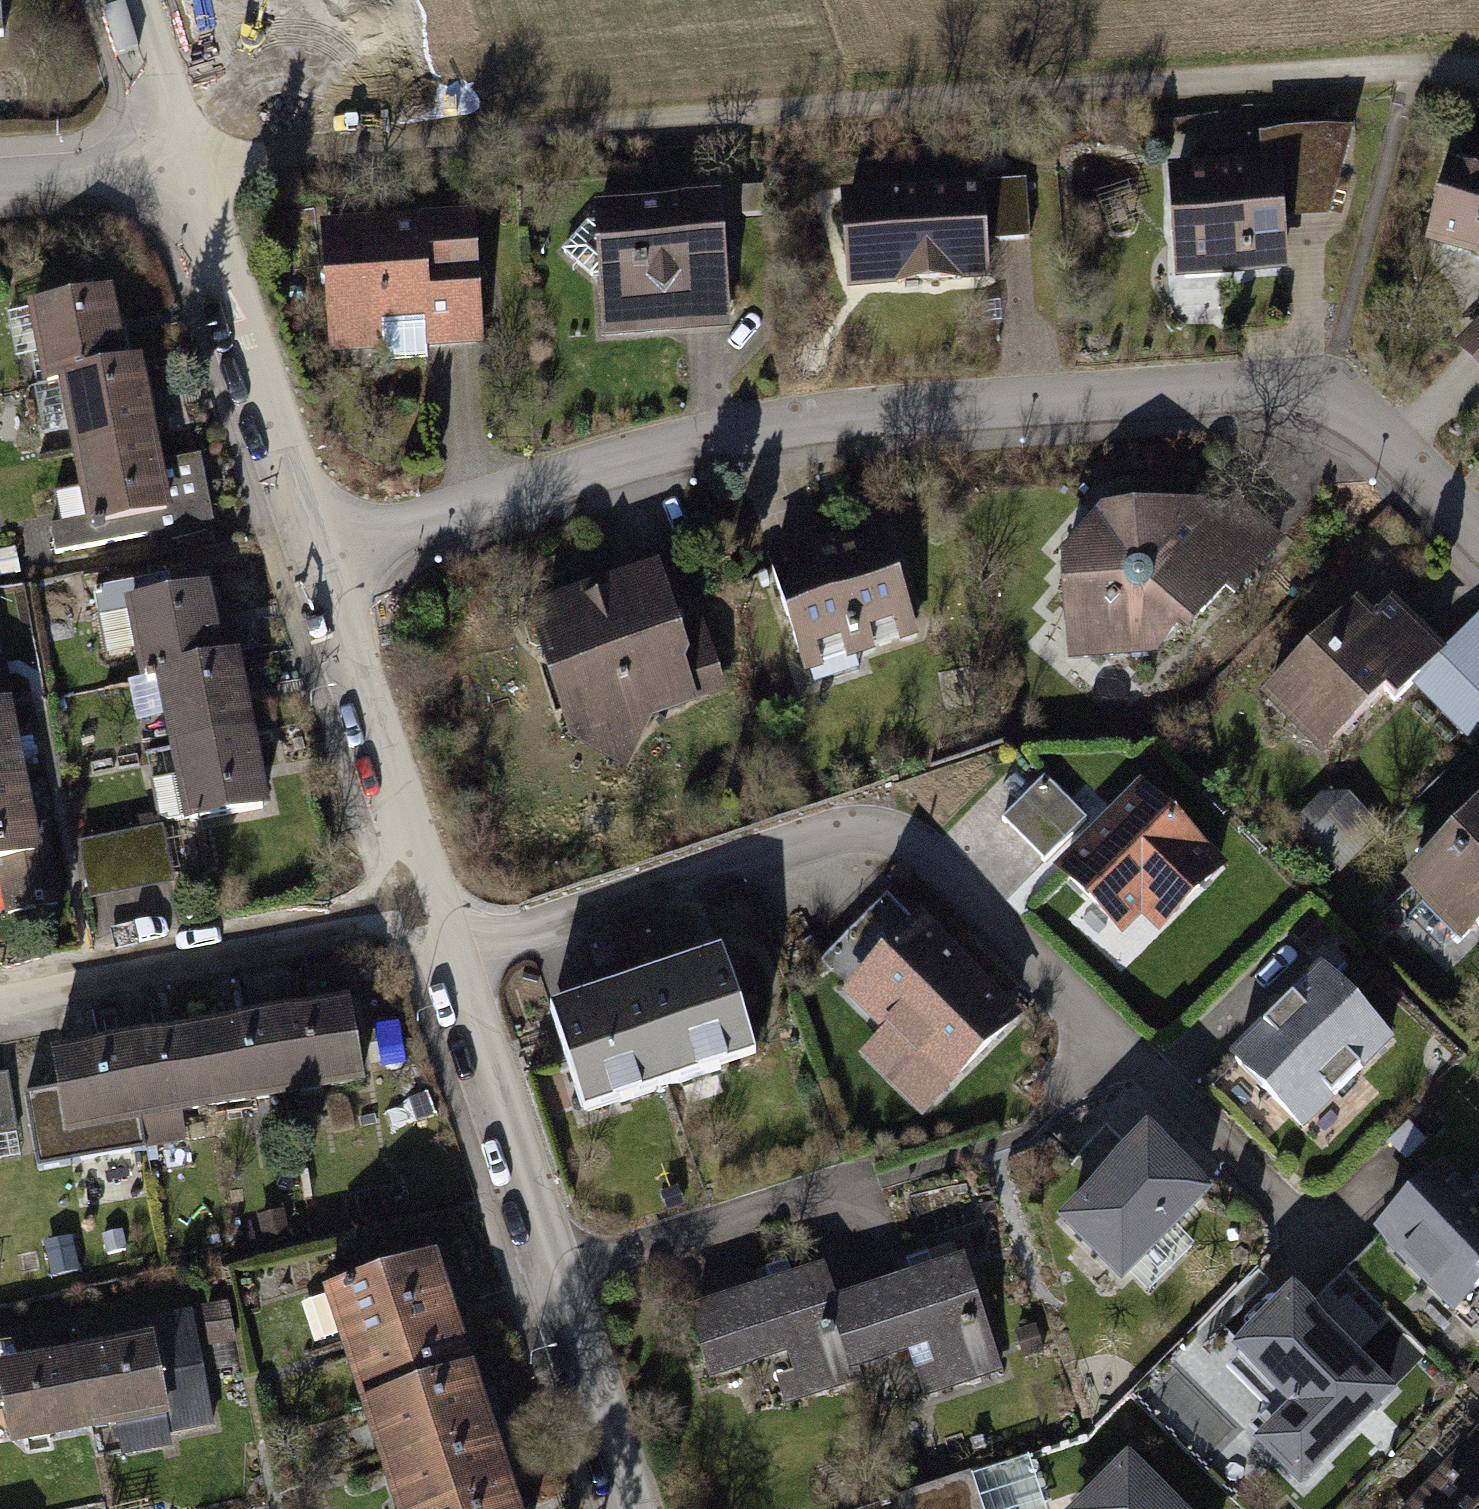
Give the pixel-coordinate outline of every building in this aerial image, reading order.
[(1261,143),(1262,165),(1284,164),(1288,227),(1333,225),(1335,193),(1355,141),(1261,143)] [(1167,170),(1174,287),(1291,280),(1288,227),(1284,164),(1262,165),(1167,170)] [(1444,175),(1430,254),(1462,260),(1478,275),(1478,181),(1444,175)] [(1021,185),(835,199),(843,298),(986,287),(983,250),(1026,246),(1021,185)] [(714,198),(589,210),(601,344),(726,333),(714,198)] [(473,218),(316,226),(323,365),(480,357),(473,218)] [(36,354),(43,387),(60,384),(131,370),(117,296),(14,315),(22,356),(36,354)] [(60,384),(74,458),(162,441),(148,367),(131,370),(60,384)] [(62,502),(69,536),(177,516),(181,538),(219,531),(206,459),(167,467),(162,441),(74,458),(82,498),(62,502)] [(1053,560),(1064,664),(1176,664),(1283,549),(1236,509),(1088,520),(1053,560)] [(760,569),(797,680),(919,640),(882,529),(760,569)] [(673,641),(652,576),(514,620),(557,753),(730,698),(708,630),(673,641)] [(137,658),(142,683),(159,680),(230,666),(227,648),(245,644),(238,610),(220,613),(216,592),(127,608),(129,619),(104,624),(112,663),(137,658)] [(1317,768),(1369,714),(1379,724),(1411,692),(1474,752),(1478,747),(1478,626),(1443,664),(1386,608),(1368,627),(1348,608),(1253,706),(1317,768)] [(169,731),(173,754),(262,737),(247,663),(230,666),(159,680),(161,689),(138,694),(146,735),(169,731)] [(32,786),(18,712),(1,715),(0,715),(0,792),(32,786)] [(157,788),(166,833),(276,811),(262,737),(173,754),(179,784),(157,788)] [(46,861),(32,786),(0,792),(0,870),(46,861)] [(1045,789),(1003,832),(1044,871),(1085,827),(1045,789)] [(1138,790),(1050,879),(1121,948),(1139,929),(1161,949),(1229,879),(1138,790)] [(1458,952),(1478,930),(1478,811),(1398,894),(1458,952)] [(87,856),(97,908),(180,893),(171,840),(87,856)] [(1022,1032),(917,927),(840,1004),(878,1042),(857,1064),(924,1131),(1022,1032)] [(639,996),(672,1100),(758,1072),(725,968),(639,996)] [(1393,1051),(1316,978),(1228,1068),(1304,1142),(1393,1051)] [(553,1022),(587,1127),(672,1100),(639,996),(553,1022)] [(353,1012),(278,1024),(293,1110),(297,1133),(345,1125),(341,1102),(367,1097),(353,1012)] [(278,1024),(204,1037),(218,1123),(293,1110),(278,1024)] [(204,1037),(129,1050),(148,1158),(192,1150),(188,1128),(218,1123),(204,1037)] [(129,1050),(55,1063),(73,1171),(148,1158),(129,1050)] [(0,1084),(0,1161),(26,1156),(13,1081),(0,1084)] [(1198,1183),(1134,1118),(1046,1213),(1108,1272),(1198,1183)] [(1369,1243),(1454,1321),(1478,1295),(1478,1208),(1438,1170),(1369,1243)] [(287,1219),(264,1223),(268,1248),(292,1244),(287,1219)] [(74,1245),(48,1250),(55,1285),(81,1280),(74,1245)] [(326,1302),(345,1360),(464,1320),(444,1262),(326,1302)] [(996,1386),(956,1266),(829,1308),(854,1381),(901,1365),(917,1412),(996,1386)] [(818,1275),(676,1323),(701,1397),(772,1373),(784,1409),(855,1385),(854,1381),(829,1308),(818,1275)] [(1398,1410),(1290,1298),(1228,1357),(1283,1415),(1246,1450),(1299,1504),(1398,1410)] [(345,1360),(365,1418),(483,1378),(464,1320),(345,1360)] [(125,1468),(177,1459),(174,1442),(219,1434),(199,1321),(145,1330),(148,1347),(77,1360),(92,1444),(120,1439),(125,1468)] [(92,1444),(77,1360),(21,1369),(0,1373),(0,1390),(5,1418),(12,1458),(92,1444)] [(365,1418),(384,1476),(503,1436),(483,1378),(365,1418)] [(1409,1508),(1478,1508),(1478,1432),(1409,1508)] [(396,1508),(479,1508),(523,1494),(503,1436),(384,1476),(396,1508)] [(1127,1458),(1073,1508),(1175,1508),(1127,1458)] [(971,1482),(895,1507),(896,1508),(980,1508),(971,1482)] [(523,1494),(479,1508),(528,1508),(523,1494)]
